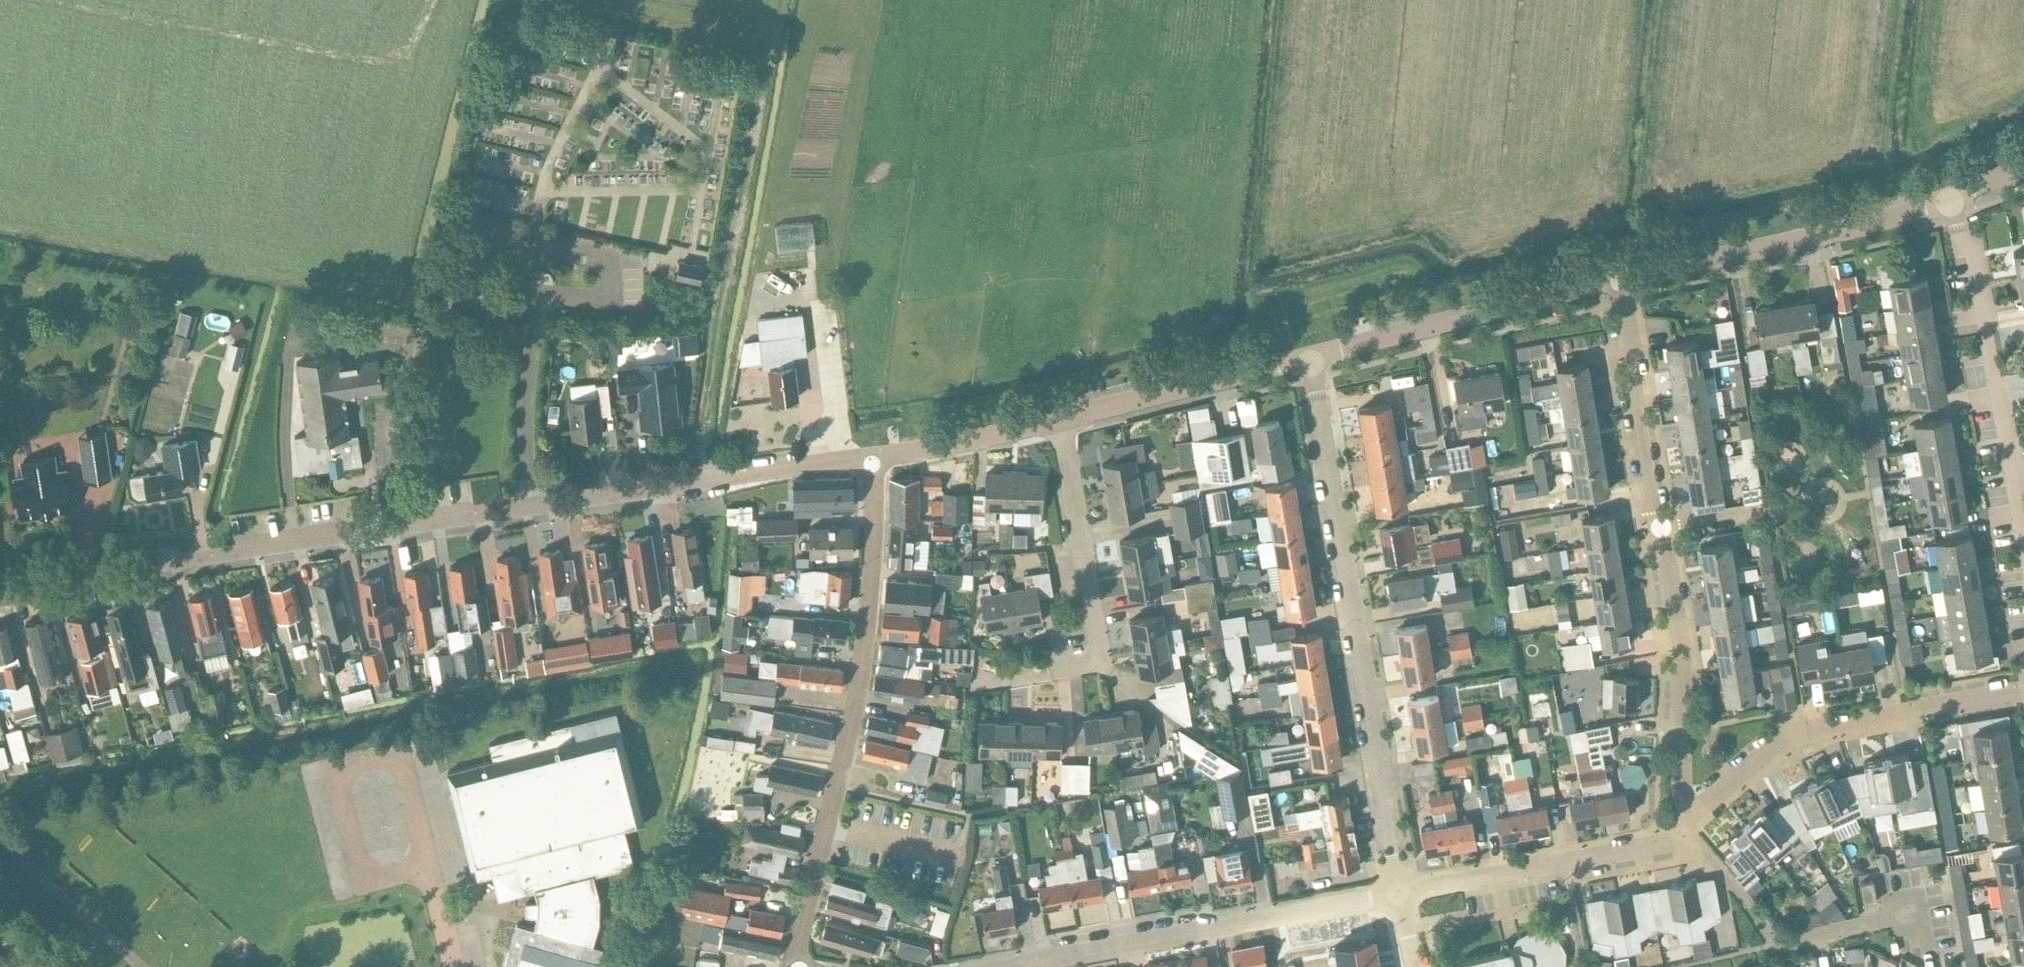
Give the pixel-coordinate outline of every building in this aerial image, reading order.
[(494,154),(493,175),(521,177),(522,156),(494,154)] [(2018,276),(2023,275),(2023,251),(2014,252),(2018,276)] [(704,265),(680,260),(676,278),(700,283),(704,265)] [(1893,307),(1929,300),(1925,276),(1915,278),(1912,264),(1880,269),(1883,284),(1889,283),(1893,307)] [(165,294),(169,278),(156,275),(153,291),(165,294)] [(1858,289),(1855,275),(1833,279),(1839,311),(1851,309),(1848,291),(1858,289)] [(1784,304),(1792,348),(1805,346),(1804,335),(1818,332),(1812,299),(1784,304)] [(1929,300),(1893,307),(1897,331),(1934,324),(1929,300)] [(1776,340),(1777,350),(1792,348),(1784,304),(1756,309),(1761,342),(1776,340)] [(186,353),(196,313),(181,310),(171,350),(186,353)] [(769,369),(773,401),(798,398),(793,356),(807,354),(802,313),(757,319),(760,339),(759,339),(762,370),(769,369)] [(1852,314),(1840,316),(1844,340),(1856,338),(1852,314)] [(1666,346),(1670,372),(1701,367),(1713,365),(1728,362),(1739,360),(1733,320),(1715,322),(1719,348),(1698,351),(1697,341),(1666,346)] [(1934,324),(1897,331),(1901,354),(1938,348),(1934,324)] [(1826,362),(1827,369),(1843,367),(1841,359),(1840,360),(1835,334),(1819,337),(1823,363),(1826,362)] [(1844,340),(1848,364),(1860,362),(1859,352),(1866,350),(1864,337),(1856,338),(1844,340)] [(1767,372),(1763,346),(1746,350),(1751,375),(1767,372)] [(1938,348),(1901,354),(1906,378),(1942,371),(1938,348)] [(295,437),(300,473),(330,469),(363,464),(358,434),(350,435),(345,397),(384,391),(379,358),(339,364),(338,356),(296,362),(307,435),(295,437)] [(1732,387),(1744,385),(1740,360),(1739,360),(1728,362),(1732,387)] [(1848,364),(1852,387),(1875,384),(1874,380),(1884,379),(1881,365),(1871,367),(1871,368),(1862,369),(1860,362),(1848,364)] [(639,390),(643,427),(682,423),(680,404),(678,404),(674,363),(619,368),(621,392),(639,390)] [(1520,393),(1522,401),(1541,398),(1591,389),(1587,363),(1556,368),(1558,380),(1531,385),(1529,372),(1517,374),(1520,393)] [(1701,367),(1670,372),(1674,397),(1705,392),(1705,391),(1717,389),(1715,376),(1713,365),(1701,367)] [(1499,370),(1453,377),(1459,413),(1505,406),(1499,370)] [(1942,371),(1906,378),(1910,402),(1946,395),(1942,371)] [(1420,408),(1423,423),(1423,424),(1435,422),(1428,382),(1403,386),(1407,409),(1420,408)] [(570,400),(574,438),(602,435),(600,415),(611,414),(608,384),(595,385),(596,397),(570,400)] [(1875,384),(1852,387),(1859,422),(1881,418),(1875,384)] [(1744,385),(1732,387),(1735,405),(1747,403),(1744,385)] [(1565,419),(1565,420),(1596,414),(1591,389),(1541,398),(1542,408),(1548,407),(1550,421),(1565,419)] [(1674,397),(1678,422),(1709,417),(1709,416),(1724,414),(1722,403),(1707,405),(1705,392),(1674,397)] [(1358,409),(1363,434),(1405,427),(1404,416),(1392,418),(1390,403),(1358,409)] [(1523,408),(1526,426),(1538,424),(1535,406),(1523,408)] [(1596,414),(1565,420),(1569,444),(1600,439),(1596,414)] [(1709,417),(1678,422),(1683,448),(1714,442),(1709,417)] [(1918,448),(1955,442),(1950,417),(1914,424),(1918,448)] [(1738,420),(1741,438),(1752,436),(1749,418),(1738,420)] [(1859,422),(1865,458),(1886,454),(1884,436),(1881,418),(1859,422)] [(1193,440),(1201,488),(1293,472),(1288,440),(1283,441),(1279,421),(1252,425),(1258,456),(1248,458),(1243,431),(1193,440)] [(1415,425),(1418,443),(1438,440),(1435,422),(1423,424),(1423,423),(1415,425)] [(1526,426),(1529,444),(1541,442),(1540,440),(1548,439),(1545,422),(1538,424),(1526,426)] [(1363,434),(1367,460),(1409,452),(1405,427),(1363,434)] [(1683,448),(1687,473),(1756,461),(1752,436),(1741,438),(1743,452),(1726,455),(1716,457),(1714,442),(1683,448)] [(1569,444),(1573,469),(1604,464),(1600,439),(1569,444)] [(132,478),(135,498),(148,496),(148,497),(183,491),(180,471),(201,468),(197,440),(161,445),(165,472),(145,475),(145,476),(132,478)] [(1102,464),(1107,491),(1157,482),(1155,468),(1137,472),(1135,460),(1146,458),(1143,442),(1113,447),(1116,462),(1102,464)] [(1445,455),(1448,472),(1450,472),(1472,466),(1469,442),(1445,446),(1446,454),(1445,455)] [(1955,442),(1918,448),(1922,472),(1959,466),(1955,442)] [(81,453),(85,480),(113,476),(109,449),(81,453)] [(1367,460),(1372,485),(1419,477),(1414,451),(1409,452),(1367,460)] [(1865,458),(1869,482),(1881,479),(1880,472),(1889,470),(1886,454),(1865,458)] [(1448,472),(1445,455),(1429,457),(1431,474),(1448,472)] [(16,479),(22,517),(39,514),(40,516),(41,516),(40,512),(52,510),(53,514),(54,514),(54,512),(71,509),(65,471),(56,473),(53,457),(23,462),(26,477),(16,479)] [(1532,458),(1534,476),(1546,474),(1543,457),(1532,458)] [(1738,490),(1741,504),(1763,500),(1756,461),(1687,473),(1691,498),(1722,493),(1720,478),(1737,476),(1740,490),(1738,490)] [(1567,486),(1569,496),(1577,494),(1577,495),(1608,490),(1604,464),(1573,469),(1576,484),(1567,486)] [(1959,466),(1922,472),(1926,496),(1963,489),(1959,466)] [(972,526),(986,526),(986,522),(995,522),(995,509),(1014,510),(1015,474),(987,473),(986,493),(973,493),(972,526)] [(1031,523),(1041,524),(1042,512),(1042,510),(1043,475),(1015,474),(1014,510),(1032,510),(1031,523)] [(1549,492),(1546,474),(1534,476),(1537,495),(1549,492)] [(924,490),(942,490),(941,475),(924,476),(924,490)] [(1372,485),(1376,511),(1408,505),(1405,490),(1426,487),(1424,476),(1419,477),(1372,485)] [(919,479),(890,478),(890,520),(919,520),(919,479)] [(796,508),(796,516),(815,515),(815,508),(852,507),(852,479),(795,480),(796,508)] [(1881,479),(1869,482),(1873,505),(1885,503),(1881,479)] [(1107,491),(1112,518),(1144,512),(1142,498),(1159,495),(1157,482),(1107,491)] [(1269,513),(1298,508),(1294,482),(1265,487),(1269,513)] [(1963,489),(1926,496),(1931,520),(1967,514),(1963,489)] [(943,521),(968,521),(969,491),(943,490),(942,500),(931,500),(931,513),(943,513),(943,521)] [(1172,520),(1202,515),(1199,498),(1169,503),(1172,520)] [(1901,537),(1894,501),(1885,503),(1873,505),(1879,540),(1880,540),(1901,537)] [(141,532),(187,535),(188,505),(143,503),(141,532)] [(1208,507),(1211,522),(1231,519),(1228,504),(1208,507)] [(1298,508),(1269,513),(1274,538),(1303,533),(1298,508)] [(1581,519),(1586,545),(1617,540),(1612,514),(1581,519)] [(1202,515),(1172,520),(1174,537),(1205,531),(1202,515)] [(739,530),(757,530),(757,541),(798,539),(797,517),(739,519),(739,530)] [(1250,517),(1229,521),(1231,533),(1252,529),(1250,517)] [(887,565),(913,566),(915,536),(916,525),(890,523),(887,565)] [(952,525),(933,524),(932,539),(952,539),(952,525)] [(1412,555),(1414,567),(1435,564),(1435,562),(1451,559),(1451,560),(1462,558),(1458,537),(1431,542),(1431,544),(1416,547),(1412,525),(1380,530),(1385,560),(1412,555)] [(851,527),(811,527),(811,555),(851,555),(851,527)] [(1514,527),(1499,529),(1504,559),(1519,556),(1514,527)] [(704,595),(699,560),(694,529),(674,532),(679,563),(681,563),(684,584),(686,584),(688,598),(688,602),(705,599),(704,595)] [(1120,541),(1124,568),(1172,560),(1168,533),(1120,541)] [(1278,563),(1307,558),(1303,533),(1274,538),(1278,563)] [(1939,566),(1975,560),(1971,535),(1935,542),(1939,566)] [(658,588),(650,536),(629,539),(632,556),(626,557),(634,606),(659,601),(657,589),(658,588)] [(1762,565),(1773,563),(1769,537),(1757,539),(1762,565)] [(1894,550),(1902,548),(1901,537),(1880,540),(1886,576),(1898,574),(1894,550)] [(1590,570),(1621,565),(1617,540),(1586,545),(1590,570)] [(605,543),(584,546),(593,605),(620,601),(616,572),(609,573),(605,543)] [(1704,574),(1735,569),(1730,543),(1700,549),(1704,574)] [(539,553),(549,616),(581,611),(576,577),(565,579),(560,550),(539,553)] [(741,568),(759,568),(759,550),(741,551),(741,568)] [(1219,574),(1237,571),(1233,550),(1216,553),(1219,574)] [(1551,577),(1563,575),(1559,550),(1547,552),(1551,577)] [(498,594),(503,621),(531,616),(523,571),(522,571),(519,555),(496,560),(498,577),(493,578),(496,594),(498,594)] [(1307,558),(1278,563),(1282,588),(1311,583),(1307,558)] [(1440,598),(1442,610),(1474,605),(1471,583),(1455,586),(1451,560),(1451,559),(1435,562),(1435,564),(1436,571),(1422,574),(1388,580),(1393,606),(1426,600),(1440,598)] [(1512,574),(1535,571),(1534,559),(1511,562),(1512,574)] [(1124,568),(1129,595),(1170,588),(1168,574),(1174,573),(1172,560),(1124,568)] [(1975,560),(1939,566),(1943,590),(1980,583),(1975,560)] [(450,567),(460,629),(480,625),(480,628),(492,626),(487,594),(476,595),(471,563),(450,567)] [(1773,563),(1762,565),(1766,590),(1778,588),(1773,563)] [(1594,596),(1625,591),(1621,565),(1590,570),(1594,596)] [(1704,574),(1708,600),(1739,595),(1736,580),(1758,577),(1756,566),(1735,569),(1704,574)] [(1259,567),(1238,570),(1240,583),(1261,579),(1259,567)] [(825,601),(848,604),(851,572),(823,569),(821,590),(827,590),(825,601)] [(413,605),(419,645),(437,643),(431,602),(426,570),(405,574),(410,605),(413,605)] [(753,608),(752,593),(767,592),(767,570),(728,571),(730,609),(753,608)] [(960,587),(961,573),(937,571),(935,585),(960,587)] [(1009,591),(1015,627),(1042,622),(1038,597),(1054,594),(1050,571),(1024,575),(1026,588),(1009,591)] [(337,576),(313,583),(326,632),(316,635),(325,669),(345,664),(341,648),(355,644),(337,576)] [(381,578),(360,581),(365,613),(368,612),(373,639),(398,635),(393,607),(386,608),(381,578)] [(1890,599),(1902,597),(1899,578),(1887,581),(1890,599)] [(887,579),(885,606),(928,610),(931,583),(887,579)] [(1187,598),(1214,593),(1212,579),(1184,584),(1187,598)] [(281,624),(289,622),(294,644),(309,640),(295,582),(292,583),(290,581),(283,583),(282,586),(270,589),(278,620),(280,620),(281,624)] [(981,596),(987,631),(1015,627),(1009,591),(991,594),(989,581),(979,582),(981,596)] [(1511,610),(1528,607),(1524,582),(1507,585),(1511,610)] [(1276,604),(1278,615),(1287,613),(1287,614),(1316,609),(1311,583),(1282,588),(1285,602),(1276,604)] [(1980,583),(1943,590),(1947,613),(1984,607),(1980,583)] [(253,588),(230,594),(242,643),(266,637),(253,588)] [(1778,588),(1766,590),(1770,616),(1782,614),(1778,588)] [(1833,594),(1835,606),(1860,602),(1858,590),(1833,594)] [(1598,621),(1629,615),(1625,591),(1594,596),(1598,621)] [(198,632),(204,656),(227,651),(221,627),(222,627),(214,593),(189,599),(197,633),(198,632)] [(1187,598),(1189,612),(1217,606),(1214,593),(1187,598)] [(715,611),(716,595),(708,594),(707,610),(715,611)] [(1835,606),(1833,594),(1808,599),(1810,610),(1835,606)] [(1739,595),(1708,600),(1712,625),(1743,620),(1739,595)] [(1902,597),(1890,599),(1893,617),(1905,615),(1902,597)] [(173,600),(148,606),(161,656),(186,650),(173,600)] [(1567,600),(1555,602),(1560,628),(1571,626),(1567,600)] [(123,675),(128,694),(159,685),(151,653),(142,656),(137,638),(129,607),(109,613),(117,642),(125,674),(123,675)] [(1952,637),(1988,631),(1984,607),(1947,613),(1936,615),(1940,639),(1952,637)] [(739,648),(742,611),(727,609),(723,647),(739,648)] [(917,639),(919,614),(884,611),(882,636),(917,639)] [(78,661),(87,693),(117,684),(108,650),(106,650),(104,643),(96,612),(68,619),(77,651),(80,661),(78,661)] [(698,636),(710,634),(708,614),(695,615),(698,636)] [(929,639),(947,640),(948,630),(958,630),(959,618),(948,617),(948,615),(930,614),(929,639)] [(1782,614),(1770,616),(1774,641),(1786,639),(1782,614)] [(813,638),(844,641),(846,620),(815,617),(815,618),(795,616),(794,617),(770,615),(768,635),(791,637),(791,634),(813,636),(813,638)] [(1129,620),(1134,647),(1182,639),(1180,626),(1164,629),(1162,615),(1129,620)] [(1633,642),(1629,615),(1598,621),(1583,624),(1585,634),(1600,632),(1603,647),(1633,642)] [(1292,646),(1295,663),(1324,658),(1320,633),(1295,637),(1293,624),(1269,629),(1267,616),(1246,620),(1250,645),(1275,640),(1276,649),(1292,646)] [(50,617),(26,623),(41,681),(65,675),(50,617)] [(1743,620),(1712,625),(1716,650),(1747,645),(1743,620)] [(16,718),(36,712),(28,682),(29,682),(27,672),(23,673),(18,654),(10,624),(0,626),(0,669),(3,668),(8,687),(7,687),(13,710),(14,710),(16,718)] [(1396,629),(1401,655),(1431,650),(1426,624),(1396,629)] [(1898,647),(1910,644),(1907,626),(1895,628),(1898,647)] [(511,627),(494,630),(499,667),(517,664),(511,627)] [(633,653),(633,652),(629,630),(589,636),(592,660),(633,653)] [(1221,630),(1204,634),(1207,647),(1223,644),(1221,630)] [(1945,652),(1949,675),(1983,669),(1981,657),(1992,655),(1988,631),(1952,637),(1954,651),(1945,652)] [(1449,647),(1469,643),(1468,632),(1447,634),(1449,647)] [(1561,636),(1567,669),(1592,664),(1590,649),(1576,651),(1573,633),(1561,636)] [(1842,648),(1848,681),(1874,676),(1872,663),(1887,660),(1882,633),(1866,636),(1867,643),(1842,648)] [(1821,679),(1822,685),(1848,681),(1842,648),(1830,650),(1827,636),(1796,642),(1803,682),(1821,679)] [(1158,705),(1191,725),(1187,694),(1182,665),(1171,667),(1169,654),(1184,651),(1182,639),(1134,647),(1139,674),(1152,671),(1157,699),(1158,705)] [(1786,639),(1774,641),(1777,658),(1789,657),(1786,639)] [(1469,643),(1449,647),(1451,659),(1471,656),(1469,643)] [(1898,647),(1902,665),(1914,662),(1924,661),(1921,643),(1910,644),(1898,647)] [(904,674),(921,677),(922,665),(932,666),(932,661),(938,661),(938,660),(946,660),(947,649),(921,647),(921,645),(908,644),(907,650),(881,645),(877,670),(904,675),(904,674)] [(457,673),(459,683),(478,680),(477,670),(478,670),(475,645),(452,649),(456,673),(457,673)] [(1716,650),(1721,676),(1751,670),(1747,645),(1716,650)] [(372,680),(377,697),(392,693),(388,675),(389,675),(382,647),(365,652),(371,680),(372,680)] [(587,647),(545,654),(548,671),(590,664),(587,647)] [(721,696),(775,703),(777,681),(800,684),(840,689),(842,670),(803,665),(760,659),(761,653),(726,649),(724,669),(746,671),(747,660),(760,662),(759,676),(723,672),(721,696)] [(1435,675),(1431,650),(1401,655),(1405,681),(1435,675)] [(193,670),(188,652),(175,656),(179,673),(193,670)] [(1256,682),(1261,708),(1283,704),(1281,692),(1299,688),(1328,684),(1324,658),(1295,663),(1297,678),(1277,682),(1277,679),(1256,682)] [(1772,691),(1775,711),(1797,707),(1790,663),(1751,670),(1721,676),(1725,701),(1756,696),(1754,685),(1770,682),(1770,681),(1780,679),(1782,690),(1772,691)] [(937,707),(957,709),(958,696),(955,696),(956,685),(924,681),(877,674),(874,693),(920,700),(922,692),(939,695),(937,707)] [(1229,674),(1212,675),(1214,703),(1231,703),(1229,674)] [(1636,678),(1614,677),(1582,676),(1581,690),(1602,691),(1601,705),(1641,706),(1642,694),(1635,693),(1636,678)] [(169,712),(173,729),(191,724),(180,682),(165,687),(171,711),(169,712)] [(1303,713),(1333,708),(1328,684),(1299,688),(1303,713)] [(267,690),(273,710),(290,706),(285,685),(267,690)] [(345,704),(374,701),(372,686),(343,690),(345,704)] [(204,692),(210,721),(229,716),(223,688),(204,692)] [(1409,700),(1413,726),(1443,721),(1438,695),(1409,700)] [(1460,705),(1462,718),(1482,714),(1482,715),(1490,713),(1488,701),(1480,702),(1480,701),(1460,705)] [(829,744),(833,723),(774,711),(774,712),(749,707),(744,733),(755,735),(756,728),(770,731),(769,732),(829,744)] [(1565,730),(1575,728),(1572,707),(1561,709),(1565,730)] [(1308,738),(1337,733),(1333,708),(1303,713),(1308,738)] [(1142,742),(1144,752),(1160,749),(1155,720),(1140,723),(1138,709),(1111,714),(1116,746),(1142,742)] [(490,744),(494,761),(448,773),(472,868),(475,867),(478,879),(493,875),(499,900),(535,891),(538,903),(527,904),(527,915),(538,917),(535,929),(517,924),(505,966),(598,966),(603,948),(593,946),(599,923),(600,899),(594,876),(634,866),(625,829),(645,824),(621,729),(616,712),(570,724),(490,744)] [(911,747),(938,753),(944,726),(917,719),(916,726),(869,714),(865,731),(912,742),(911,747)] [(1116,746),(1111,714),(1084,718),(1090,751),(1116,746)] [(1484,727),(1482,715),(1482,714),(1462,718),(1464,730),(1484,727)] [(1959,734),(1964,759),(1976,758),(1976,757),(2010,752),(2005,726),(1993,728),(1991,716),(1960,722),(1962,733),(1959,734)] [(1446,719),(1448,740),(1457,739),(1456,718),(1446,719)] [(1006,754),(1007,721),(980,720),(979,753),(1006,754)] [(1007,721),(1006,754),(1033,754),(1033,721),(1007,721)] [(1033,721),(1033,754),(1060,755),(1060,722),(1033,721)] [(1417,751),(1447,746),(1443,721),(1413,726),(1417,751)] [(30,762),(24,726),(9,729),(14,764),(30,762)] [(47,733),(53,759),(81,753),(74,726),(47,733)] [(1585,731),(1587,744),(1611,740),(1609,726),(1585,731)] [(1266,733),(1268,744),(1289,741),(1287,729),(1266,733)] [(1337,733),(1308,738),(1289,741),(1268,744),(1271,761),(1311,755),(1312,764),(1341,759),(1337,733)] [(1490,733),(1465,737),(1467,751),(1492,747),(1490,733)] [(706,745),(754,752),(756,741),(708,734),(706,745)] [(899,776),(925,782),(932,753),(910,749),(866,738),(862,755),(902,764),(899,776)] [(1508,812),(1495,815),(1500,839),(1525,834),(1512,760),(1511,760),(1508,745),(1498,747),(1499,753),(1497,753),(1508,812)] [(1248,812),(1241,771),(1240,771),(1239,767),(1205,746),(1194,764),(1216,777),(1223,817),(1248,812)] [(1597,796),(1602,820),(1629,815),(1625,791),(1613,793),(1609,774),(1605,775),(1601,748),(1588,751),(1597,796)] [(1570,801),(1574,825),(1602,820),(1597,796),(1588,751),(1575,753),(1583,799),(1570,801)] [(1976,757),(1976,758),(1980,782),(2014,776),(2010,752),(1976,757)] [(1896,807),(1897,813),(1931,807),(1929,793),(1923,760),(1911,762),(1909,754),(1886,758),(1895,807),(1896,807)] [(1471,766),(1469,756),(1447,760),(1449,771),(1471,766)] [(1512,760),(1525,834),(1551,829),(1546,805),(1532,808),(1527,775),(1532,775),(1530,756),(1512,760)] [(1850,773),(1863,812),(1895,807),(1886,758),(1864,762),(1865,771),(1850,773)] [(1414,776),(1435,772),(1433,760),(1412,764),(1414,776)] [(981,789),(982,761),(966,761),(965,789),(981,789)] [(1060,791),(1075,791),(1075,762),(1061,762),(1060,791)] [(1075,791),(1088,792),(1089,763),(1075,762),(1075,791)] [(1935,790),(1948,788),(1943,762),(1931,764),(1935,790)] [(772,786),(816,795),(820,775),(771,765),(769,775),(756,775),(753,788),(771,792),(772,786)] [(1123,787),(1157,781),(1155,770),(1122,775),(1123,787)] [(1827,814),(1832,826),(1862,812),(1863,812),(1850,773),(1836,780),(1833,772),(1812,782),(1827,815),(1827,814)] [(1985,807),(2018,801),(2014,776),(1980,782),(1985,807)] [(1479,783),(1478,783),(1481,799),(1482,803),(1482,804),(1497,801),(1494,780),(1479,783)] [(1798,834),(1808,849),(1816,845),(1806,824),(1827,815),(1812,782),(1791,792),(1794,799),(1780,806),(1798,834)] [(1005,803),(1005,785),(992,784),(992,802),(1005,803)] [(1005,785),(1005,803),(1017,803),(1017,785),(1005,785)] [(948,793),(928,788),(925,803),(944,808),(948,793)] [(1255,827),(1275,823),(1269,788),(1248,792),(1255,827)] [(1446,824),(1451,848),(1476,843),(1472,819),(1457,822),(1451,788),(1442,790),(1440,791),(1444,811),(1446,824)] [(1948,788),(1935,790),(1939,815),(1952,813),(1948,788)] [(1443,811),(1444,811),(1440,791),(1428,793),(1431,813),(1443,811)] [(743,820),(764,821),(765,808),(763,808),(764,793),(742,793),(742,794),(735,794),(734,809),(722,809),(721,819),(743,819),(743,820)] [(1324,823),(1352,818),(1347,794),(1319,799),(1320,807),(1309,809),(1284,813),(1285,818),(1297,816),(1300,827),(1323,822),(1324,823)] [(1104,808),(1111,847),(1132,843),(1128,820),(1145,817),(1143,801),(1104,808)] [(2018,801),(1985,807),(1989,833),(2023,827),(2018,801)] [(1172,802),(1146,807),(1151,833),(1177,828),(1172,802)] [(1798,834),(1780,806),(1769,815),(1763,809),(1746,824),(1769,851),(1775,859),(1792,845),(1789,841),(1798,834)] [(1939,815),(1946,850),(1958,848),(1952,813),(1939,815)] [(1352,818),(1324,823),(1328,846),(1356,841),(1352,818)] [(685,838),(701,839),(702,825),(696,825),(697,821),(686,821),(685,838)] [(751,859),(747,881),(758,883),(760,876),(782,880),(781,883),(796,886),(800,868),(784,865),(784,869),(783,869),(787,853),(800,856),(804,837),(799,836),(801,827),(782,823),(780,832),(758,827),(754,846),(774,850),(772,860),(763,858),(762,862),(751,859)] [(1425,853),(1451,848),(1446,824),(1421,828),(1425,853)] [(1734,875),(1744,888),(1758,876),(1751,866),(1769,851),(1746,824),(1728,839),(1733,845),(1724,853),(1739,871),(1734,875)] [(1089,833),(1095,866),(1110,864),(1104,830),(1089,833)] [(1063,848),(1074,904),(1105,898),(1101,876),(1086,878),(1082,852),(1072,853),(1069,835),(1062,837),(1063,848)] [(1157,865),(1161,888),(1193,882),(1188,859),(1173,862),(1169,838),(1152,842),(1153,844),(1157,865)] [(1316,848),(1315,840),(1302,842),(1303,851),(1316,848)] [(1304,858),(1297,860),(1298,868),(1319,865),(1318,860),(1330,858),(1332,870),(1360,865),(1356,841),(1328,846),(1316,848),(1303,851),(1304,858)] [(1126,871),(1130,893),(1161,888),(1157,865),(1153,844),(1137,847),(1141,868),(1126,871)] [(1906,866),(1919,864),(1919,863),(1916,848),(1916,844),(1903,847),(1906,866)] [(1038,887),(1042,910),(1074,904),(1063,848),(1055,849),(1057,862),(1048,864),(1050,872),(1044,873),(1046,885),(1038,887)] [(1218,877),(1220,891),(1252,885),(1248,862),(1244,863),(1242,850),(1231,852),(1204,857),(1208,879),(1218,877)] [(2023,877),(2023,851),(1993,856),(1998,882),(2023,877)] [(1952,890),(1964,888),(1958,853),(1946,855),(1952,890)] [(1005,863),(992,866),(996,887),(1009,884),(1005,863)] [(1998,882),(2002,907),(2023,903),(2023,877),(1998,882)] [(1681,883),(1692,941),(1706,939),(1702,920),(1721,917),(1714,881),(1707,882),(1706,878),(1681,883)] [(727,879),(725,893),(680,883),(674,913),(747,930),(781,936),(785,914),(751,908),(749,916),(727,911),(730,895),(760,900),(763,885),(727,879)] [(1877,901),(1873,880),(1860,883),(1864,903),(1877,901)] [(1841,911),(1842,911),(1832,899),(1837,895),(1827,881),(1808,897),(1819,909),(1818,910),(1829,922),(1847,918),(1841,911)] [(872,923),(885,927),(892,904),(877,899),(875,907),(862,903),(865,891),(833,882),(829,893),(825,910),(872,923)] [(1675,925),(1678,944),(1692,941),(1681,883),(1656,887),(1657,891),(1650,893),(1657,929),(1675,925)] [(1964,888),(1952,890),(1957,914),(1969,912),(1964,888)] [(1617,895),(1628,953),(1642,951),(1638,932),(1657,929),(1650,893),(1643,894),(1642,890),(1617,895)] [(982,912),(986,935),(1018,929),(1011,893),(995,896),(997,909),(982,912)] [(1611,937),(1614,956),(1628,953),(1617,895),(1592,899),(1593,903),(1585,905),(1592,941),(1611,937)] [(1995,933),(2006,931),(2007,932),(2023,928),(2023,903),(2002,907),(2004,920),(1993,921),(1995,933)] [(950,912),(938,908),(930,932),(942,936),(950,912)] [(1969,912),(1957,914),(1961,939),(1973,937),(1969,912)] [(719,947),(776,959),(780,939),(723,927),(723,928),(702,923),(698,939),(720,944),(719,947)] [(869,951),(881,955),(885,940),(873,937),(826,923),(822,939),(869,952),(869,951)] [(2007,932),(2011,957),(2023,955),(2023,928),(2007,932)] [(1565,966),(1566,951),(1559,938),(1546,930),(1531,930),(1518,936),(1520,946),(1457,961),(1459,966),(1564,966),(1565,966)] [(927,960),(931,944),(902,937),(898,954),(927,960)] [(1961,939),(1966,966),(1978,966),(1973,937),(1961,939)] [(1380,960),(1376,938),(1338,944),(1342,966),(1343,966),(1380,960)] [(1268,966),(1264,944),(1232,949),(1235,966),(1265,966),(1268,966)] [(1863,946),(1844,947),(1846,962),(1864,960),(1863,946)] [(1206,954),(1175,960),(1176,966),(1209,966),(1206,954)] [(720,961),(698,959),(697,966),(719,966),(720,961)]
